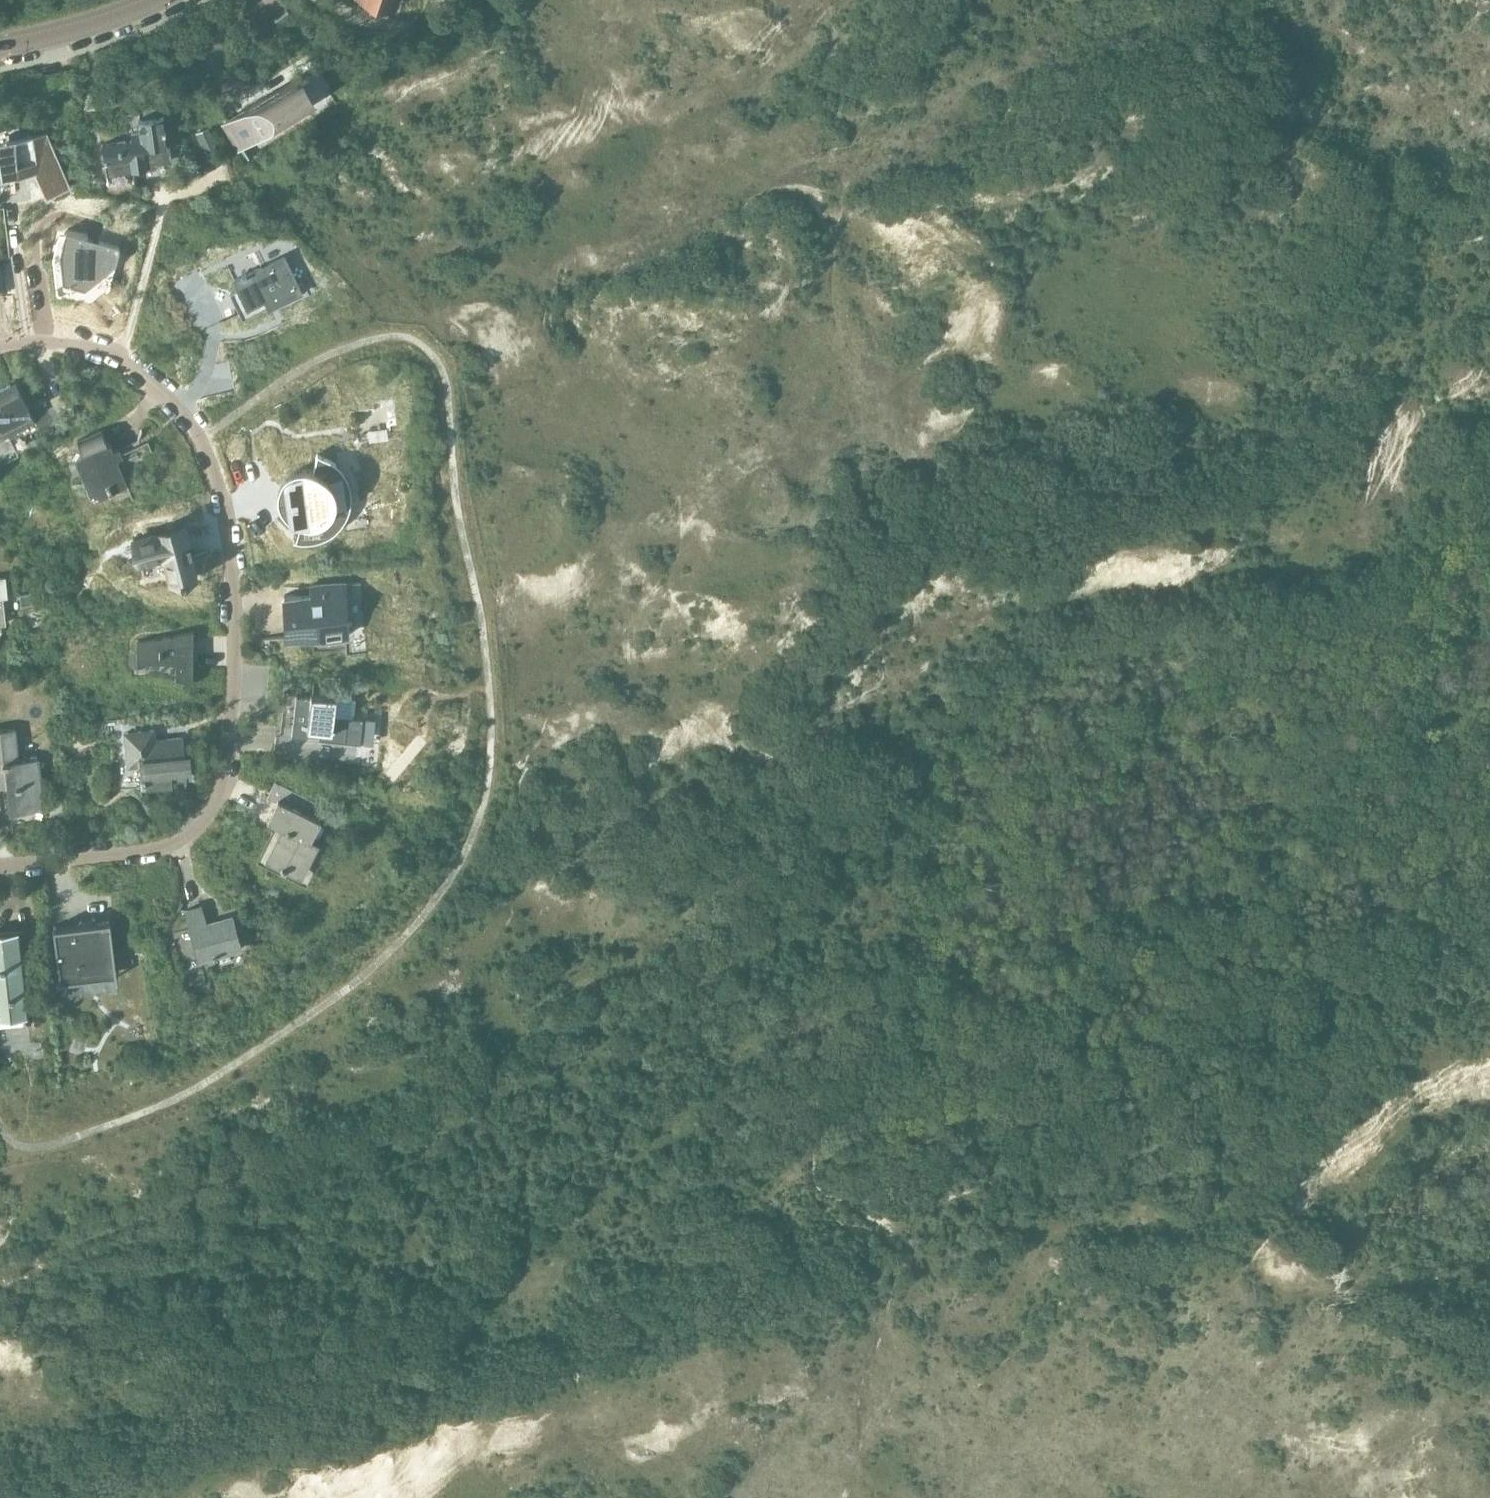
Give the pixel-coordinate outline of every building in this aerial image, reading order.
[(395,10),(399,0),(369,0),(395,10)] [(285,9),(275,16),(302,55),(317,46),(297,17),(293,20),(286,10),(285,9)] [(297,80),(226,121),(241,147),(312,106),(297,80)] [(147,170),(146,163),(169,160),(163,117),(137,120),(139,133),(130,134),(131,141),(102,144),(106,175),(147,170)] [(206,156),(218,150),(208,127),(195,133),(206,156)] [(2,185),(22,182),(22,176),(40,173),(50,197),(70,188),(46,134),(39,135),(40,144),(13,148),(14,149),(0,151),(0,172),(2,185)] [(91,172),(85,175),(88,184),(95,182),(91,172)] [(53,243),(53,244),(53,245),(60,278),(61,279),(61,280),(62,281),(63,281),(64,281),(68,280),(71,285),(72,286),(73,287),(74,286),(93,283),(93,282),(94,282),(95,281),(98,274),(112,271),(113,270),(114,270),(114,269),(115,268),(115,267),(108,234),(107,233),(107,232),(106,232),(105,231),(104,231),(56,242),(55,242),(54,243),(53,243)] [(229,294),(237,311),(242,321),(303,292),(285,256),(234,281),(238,290),(229,294)] [(0,393),(0,439),(1,439),(35,420),(40,428),(54,421),(47,408),(42,398),(28,406),(22,409),(19,401),(11,387),(0,393)] [(53,404),(47,408),(54,421),(60,418),(53,404)] [(75,458),(92,499),(127,484),(110,443),(106,445),(105,443),(106,442),(101,431),(77,441),(82,452),(84,452),(84,454),(75,458)] [(38,436),(29,441),(34,448),(42,444),(38,436)] [(58,446),(47,452),(54,463),(64,457),(58,446)] [(277,493),(277,496),(277,499),(277,502),(278,505),(279,508),(280,511),(282,513),(283,516),(285,518),(288,520),(290,521),(290,522),(293,523),(296,524),(299,525),(295,539),(293,539),(293,540),(296,541),(300,542),(303,542),(307,542),(310,542),(314,541),(317,540),(321,539),(324,538),(327,536),(330,535),(333,532),(336,530),(338,528),(341,525),(343,522),(335,463),(332,461),(329,459),(326,457),(323,456),(320,455),(316,454),(312,469),(310,468),(306,468),(303,468),(300,468),(297,469),(295,470),(292,471),(289,473),(287,475),(285,477),(283,479),(281,482),(279,484),(278,487),(277,490),(277,493)] [(86,507),(81,511),(87,521),(93,517),(86,507)] [(183,526),(133,538),(139,563),(141,563),(164,557),(171,582),(173,582),(180,580),(181,582),(186,580),(186,578),(196,576),(191,557),(190,555),(184,527),(183,526)] [(310,592),(284,594),(285,615),(286,638),(286,639),(328,637),(347,636),(346,620),(344,581),(309,584),(310,592)] [(29,593),(20,594),(21,604),(31,603),(29,593)] [(176,679),(188,682),(188,632),(137,642),(137,663),(176,664),(176,679)] [(296,693),(291,735),(307,736),(308,726),(320,728),(318,738),(359,742),(362,717),(352,716),(334,714),(336,695),(311,692),(310,694),(296,693)] [(6,785),(9,812),(42,809),(37,759),(19,761),(16,728),(0,730),(0,786),(6,785)] [(155,728),(122,732),(126,768),(140,767),(142,789),(172,786),(172,780),(186,778),(182,737),(156,740),(155,728)] [(313,801),(303,796),(274,782),(267,797),(276,802),(266,822),(281,829),(265,861),(303,880),(320,845),(312,841),(322,820),(307,813),(313,801)] [(186,915),(190,929),(172,934),(182,972),(201,967),(200,962),(241,952),(232,918),(205,925),(201,908),(184,912),(184,916),(186,915)] [(61,982),(75,981),(110,977),(104,924),(56,929),(61,982)] [(27,1019),(18,933),(0,935),(0,1022),(27,1019)]
